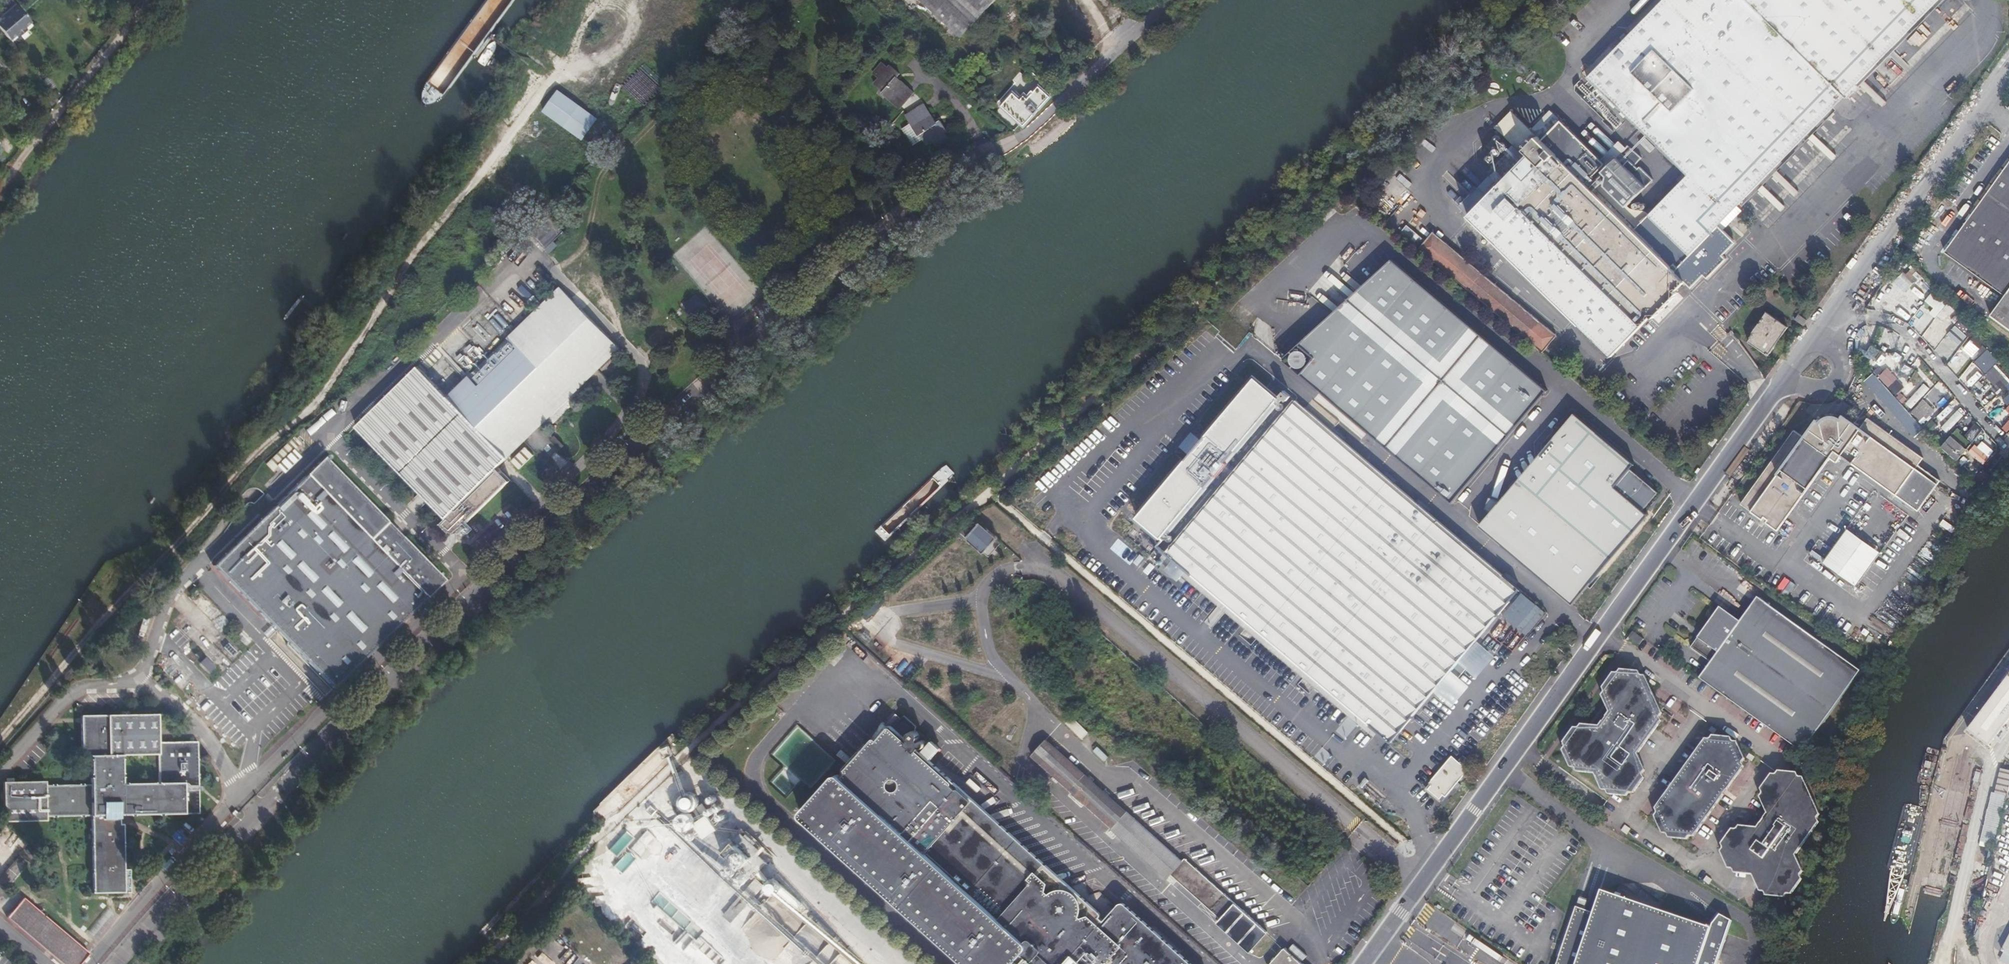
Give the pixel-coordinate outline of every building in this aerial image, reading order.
[(923,5),(918,11),(951,42),(957,36),(961,39),(997,0),(917,0),(923,5)] [(1589,80),(1687,175),(1649,215),(1645,212),(1631,210),(1627,206),(1653,180),(1639,166),(1638,168),(1634,166),(1641,158),(1627,145),(1620,154),(1609,164),(1607,162),(1605,164),(1560,121),(1553,115),(1534,134),(1510,112),(1495,128),(1514,147),(1494,168),(1500,174),(1493,181),(1498,186),(1476,209),(1473,206),(1467,213),(1469,215),(1469,216),(1580,324),(1579,325),(1611,356),(1643,324),(1651,316),(1653,318),(1656,315),(1658,313),(1661,309),(1662,310),(1664,308),(1663,307),(1667,304),(1669,302),(1672,298),(1673,299),(1675,297),(1674,296),(1677,293),(1675,291),(1684,282),(1689,286),(1701,273),(1707,279),(1726,259),(1721,253),(1733,240),(1722,230),(1718,225),(1737,206),(1940,0),(1667,0),(1589,80)] [(33,25),(16,5),(5,14),(4,19),(0,22),(0,29),(4,34),(11,43),(33,25)] [(895,78),(897,75),(880,60),(869,73),(876,79),(871,85),(898,108),(912,93),(895,78)] [(1052,63),(1042,73),(1050,81),(1060,71),(1052,63)] [(1054,95),(1024,69),(992,108),(1022,133),(1054,95)] [(557,90),(542,112),(590,145),(605,124),(557,90)] [(939,121),(936,123),(923,102),(901,115),(906,124),(897,129),(910,150),(920,143),(922,146),(933,139),(937,146),(947,141),(943,134),(946,133),(939,121)] [(2005,299),(2008,294),(2008,167),(1944,255),(2005,299)] [(1737,206),(1718,225),(1722,230),(1723,229),(1741,211),(1737,206)] [(544,213),(526,232),(543,249),(562,231),(544,213)] [(1406,225),(1399,233),(1418,249),(1425,241),(1406,225)] [(1418,249),(1542,352),(1556,335),(1432,232),(1425,241),(1418,249)] [(1284,358),(1454,502),(1549,390),(1393,259),(1284,358)] [(1878,302),(1921,337),(1950,302),(1910,269),(1906,275),(1902,272),(1878,302)] [(619,349),(558,286),(446,394),(416,364),(353,424),(444,517),(438,523),(452,537),(511,480),(496,465),(521,441),(542,463),(558,448),(543,432),(585,391),(581,386),(619,349)] [(1990,320),(2008,333),(2008,294),(2005,299),(1990,320)] [(1748,340),(1769,355),(1789,327),(1767,311),(1752,332),(1753,333),(1750,336),(1751,337),(1748,340)] [(1806,319),(1798,314),(1794,319),(1803,325),(1806,319)] [(1974,358),(1988,345),(1963,318),(1951,329),(1950,329),(1941,337),(1939,334),(1936,337),(1940,342),(1934,348),(1956,371),(1967,361),(1958,350),(1963,346),(1974,358)] [(1882,363),(1889,350),(1893,352),(1901,336),(1883,326),(1867,356),(1882,363)] [(2008,386),(2008,373),(1987,351),(1974,363),(1977,366),(1971,372),(1968,370),(1962,376),(1972,386),(1984,374),(2002,392),(2008,386)] [(1922,426),(1896,395),(1907,386),(1889,365),(1878,375),(1875,372),(1867,378),(1913,434),(1922,426)] [(1926,366),(1921,371),(1935,385),(1940,379),(1926,366)] [(1254,639),(1301,679),(1355,725),(1360,719),(1387,743),(1517,591),(1331,431),(1337,424),(1330,418),(1310,401),(1304,408),(1296,401),(1302,394),(1289,383),(1277,397),(1254,378),(1202,439),(1189,454),(1136,516),(1162,538),(1156,545),(1163,551),(1154,561),(1158,565),(1164,558),(1166,560),(1164,562),(1254,639)] [(1915,407),(1929,386),(1924,382),(1909,403),(1915,407)] [(1304,408),(1310,401),(1302,394),(1296,401),(1304,408)] [(1990,413),(1999,403),(1994,398),(1985,409),(1990,413)] [(2008,432),(2008,406),(1995,418),(2008,433),(2008,432)] [(1330,418),(1337,424),(1340,419),(1334,414),(1330,418)] [(1856,429),(1851,425),(1851,424),(1838,415),(1837,416),(1838,417),(1836,419),(1830,417),(1829,414),(1822,415),(1822,418),(1817,422),(1815,421),(1815,420),(1814,419),(1805,432),(1806,432),(1801,438),(1790,430),(1738,505),(1760,520),(1760,519),(1764,522),(1763,523),(1775,531),(1828,458),(1834,463),(1838,456),(1915,511),(1937,480),(1915,464),(1920,458),(1864,418),(1856,429)] [(1186,451),(1189,454),(1202,439),(1198,436),(1186,451)] [(442,580),(321,456),(209,565),(329,689),(442,580)] [(1657,492),(1630,469),(1616,487),(1643,509),(1657,492)] [(986,553),(989,556),(1001,543),(972,518),(960,532),(985,554),(986,553)] [(1854,586),(1877,553),(1844,529),(1830,549),(1820,562),(1854,586)] [(881,604),(876,597),(856,614),(859,619),(864,615),(865,617),(881,604)] [(1708,662),(1697,678),(1799,752),(1857,671),(1755,597),(1737,621),(1717,607),(1688,648),(1698,655),(1708,662)] [(1636,644),(1641,639),(1630,631),(1626,637),(1636,644)] [(1544,641),(1551,647),(1559,638),(1552,632),(1544,641)] [(1295,685),(1301,679),(1254,639),(1249,645),(1295,685)] [(206,657),(199,663),(208,673),(216,667),(206,657)] [(1615,670),(1602,689),(1612,710),(1599,726),(1576,725),(1563,743),(1573,764),(1596,768),(1604,787),(1628,790),(1641,771),(1631,751),(1658,714),(1638,673),(1615,670)] [(1988,747),(2008,721),(2008,681),(1969,732),(1988,747)] [(844,763),(857,749),(858,750),(870,737),(872,739),(884,725),(858,701),(820,742),(844,763)] [(844,763),(846,766),(837,775),(834,773),(833,773),(830,773),(829,774),(800,808),(799,810),(798,811),(798,813),(799,815),(800,816),(800,817),(966,963),(1191,963),(1123,903),(1121,902),(1118,902),(1117,902),(1116,903),(1115,904),(1115,905),(1103,917),(967,797),(967,794),(924,757),(930,751),(920,742),(921,740),(921,739),(921,738),(920,737),(919,736),(916,736),(915,736),(915,737),(914,737),(912,735),(912,734),(913,733),(913,731),(913,730),(913,729),(913,728),(912,726),(911,725),(911,722),(899,711),(898,713),(886,726),(884,725),(872,739),(870,737),(858,750),(857,749),(844,763)] [(44,818),(88,817),(90,894),(121,894),(118,816),(197,814),(195,743),(156,742),(155,715),(78,716),(77,757),(87,757),(87,785),(42,786),(42,782),(0,783),(0,813),(0,823),(43,822),(44,818)] [(1090,733),(1074,717),(1067,724),(1083,740),(1090,733)] [(774,755),(794,770),(798,765),(808,772),(818,779),(832,760),(812,745),(808,750),(789,736),(774,755)] [(1731,738),(1708,737),(1675,783),(1656,810),(1666,831),(1688,833),(1741,761),(1731,738)] [(1030,755),(1110,826),(1123,811),(1047,743),(1041,743),(1030,755)] [(1099,747),(1095,752),(1105,762),(1108,760),(1110,757),(1099,747)] [(1442,799),(1444,795),(1464,767),(1457,762),(1461,756),(1457,753),(1453,759),(1446,755),(1427,782),(1429,784),(1427,788),(1439,797),(1442,799)] [(2008,780),(2008,770),(1999,767),(1993,791),(1991,791),(1975,861),(1990,865),(1996,838),(2008,780)] [(1775,771),(1762,790),(1771,811),(1759,829),(1736,827),(1723,845),(1733,867),(1755,870),(1764,890),(1787,892),(1801,873),(1791,853),(1817,815),(1798,775),(1775,771)] [(972,777),(967,782),(978,793),(983,788),(972,777)] [(1953,795),(1946,812),(1957,816),(1964,799),(1953,795)] [(1110,826),(1109,828),(1165,878),(1170,873),(1220,918),(1216,922),(1248,950),(1266,931),(1183,857),(1180,861),(1124,811),(1123,811),(1110,826)] [(608,850),(617,858),(634,838),(626,830),(608,850)] [(671,843),(665,837),(660,842),(645,830),(630,848),(643,859),(654,845),(663,853),(671,843)] [(741,868),(758,848),(740,833),(724,852),(741,868)] [(769,858),(758,848),(741,868),(753,878),(769,858)] [(614,866),(622,873),(634,858),(627,851),(614,866)] [(1375,867),(1366,859),(1359,867),(1368,875),(1375,867)] [(731,906),(738,912),(763,885),(756,879),(731,906)] [(1555,963),(1714,963),(1729,920),(1717,916),(1713,928),(1600,891),(1592,913),(1574,906),(1555,963)] [(684,928),(691,919),(657,893),(651,902),(684,928)] [(20,900),(4,918),(58,963),(78,963),(85,956),(20,900)] [(726,915),(732,921),(738,913),(732,908),(726,915)] [(754,916),(750,922),(759,928),(763,921),(754,916)] [(685,931),(674,941),(682,950),(693,940),(685,931)] [(791,963),(795,963),(803,949),(790,942),(780,959),(791,963)] [(1303,960),(1307,955),(1294,944),(1290,948),(1303,960)] [(1268,963),(1301,963),(1283,947),(1268,963)] [(715,963),(721,958),(711,949),(706,955),(715,963)]
